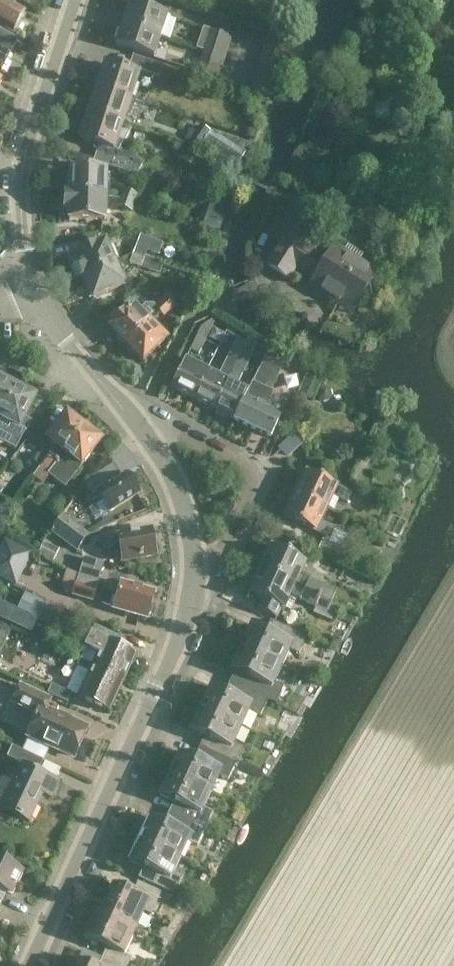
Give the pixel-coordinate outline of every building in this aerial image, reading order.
[(13,33),(23,14),(25,11),(4,0),(0,0),(0,26),(13,33)] [(129,2),(129,3),(122,24),(160,37),(167,15),(129,2)] [(160,37),(122,24),(115,45),(153,58),(160,37)] [(202,27),(199,38),(227,47),(231,36),(202,27)] [(17,40),(0,31),(0,53),(8,57),(17,40)] [(195,48),(204,51),(224,58),(227,47),(199,38),(195,48)] [(265,46),(261,57),(282,63),(286,52),(265,46)] [(200,61),(221,68),(224,58),(204,51),(200,61)] [(8,57),(0,53),(0,73),(8,57)] [(163,65),(132,55),(127,69),(105,62),(96,88),(131,100),(140,73),(138,72),(138,71),(159,77),(163,65)] [(261,57),(257,68),(278,75),(282,63),(261,57)] [(221,68),(200,61),(191,58),(187,69),(217,79),(221,68)] [(257,68),(254,78),(275,85),(278,75),(257,68)] [(272,96),(272,95),(275,85),(254,78),(250,89),(272,96)] [(131,100),(96,88),(87,114),(123,126),(123,124),(131,100)] [(96,150),(93,161),(92,161),(135,176),(143,163),(118,148),(130,129),(123,124),(123,126),(87,114),(79,139),(93,143),(92,146),(94,150),(96,150)] [(188,143),(197,149),(209,130),(200,125),(188,143)] [(199,147),(211,155),(207,161),(219,168),(222,162),(234,170),(245,153),(245,152),(251,143),(225,135),(223,138),(210,129),(199,147)] [(71,164),(70,170),(69,170),(68,193),(106,194),(107,171),(90,170),(89,165),(71,164)] [(124,190),(122,196),(137,201),(139,196),(124,190)] [(105,220),(106,194),(68,193),(64,192),(63,212),(67,212),(67,219),(105,220)] [(137,201),(122,196),(119,204),(134,210),(137,201)] [(280,243),(265,265),(287,279),(296,266),(314,278),(309,286),(352,313),(360,299),(370,297),(368,288),(378,272),(358,260),(356,264),(333,249),(327,259),(307,247),(309,246),(296,238),(302,230),(285,219),(273,239),(280,243)] [(158,255),(162,244),(139,235),(132,255),(143,259),(146,251),(158,255)] [(82,275),(115,261),(105,239),(73,253),(82,275)] [(162,266),(143,259),(132,255),(129,263),(140,268),(140,267),(159,274),(162,266)] [(115,261),(82,275),(92,298),(125,284),(115,261)] [(136,303),(108,328),(125,345),(151,318),(152,319),(158,312),(157,311),(171,297),(167,294),(155,306),(153,303),(144,304),(140,308),(136,303)] [(157,311),(158,312),(163,316),(177,302),(171,297),(157,311)] [(151,318),(125,345),(142,362),(168,335),(152,319),(151,318)] [(190,350),(198,354),(214,323),(211,321),(200,327),(190,350)] [(205,370),(191,398),(212,409),(226,381),(223,379),(242,341),(236,338),(228,354),(217,376),(205,370)] [(226,381),(212,409),(233,420),(249,387),(238,382),(257,344),(247,339),(245,342),(242,341),(223,379),(226,381)] [(249,387),(233,420),(271,438),(281,414),(265,406),(272,392),(271,392),(283,368),(287,370),(290,364),(268,353),(252,384),(251,383),(249,387)] [(205,370),(184,359),(170,388),(191,398),(205,370)] [(318,384),(307,378),(300,393),(311,398),(318,384)] [(15,387),(0,379),(0,416),(15,387)] [(0,416),(0,419),(10,425),(2,442),(15,449),(23,432),(25,433),(31,421),(24,418),(35,397),(15,387),(0,416)] [(64,452),(83,427),(66,414),(46,438),(64,452)] [(369,441),(379,446),(387,430),(377,425),(369,441)] [(83,427),(64,452),(80,465),(100,440),(83,427)] [(28,439),(35,445),(42,436),(36,430),(28,439)] [(32,476),(33,476),(41,483),(48,475),(47,474),(62,455),(54,448),(32,476)] [(47,474),(48,475),(64,487),(79,468),(62,455),(47,474)] [(351,493),(336,486),(305,472),(301,482),(298,480),(291,494),(325,509),(331,496),(347,503),(351,493)] [(127,475),(95,494),(86,500),(91,507),(100,502),(107,513),(139,494),(127,475)] [(325,509),(291,494),(286,506),(289,507),(284,517),(315,531),(315,532),(328,539),(327,542),(322,540),(317,550),(334,558),(339,548),(336,546),(341,536),(333,533),(335,528),(320,521),(325,509)] [(51,532),(76,551),(88,535),(62,517),(51,532)] [(102,550),(117,547),(120,563),(155,557),(150,530),(115,537),(115,536),(100,540),(102,550)] [(4,541),(0,549),(0,577),(15,584),(30,553),(4,541)] [(52,563),(59,549),(45,542),(38,555),(52,563)] [(330,603),(330,602),(335,593),(324,587),(324,586),(299,575),(305,561),(271,546),(270,547),(267,548),(262,557),(264,559),(260,569),(329,601),(329,602),(330,603)] [(84,558),(78,575),(66,570),(61,586),(64,592),(73,594),(72,596),(91,601),(102,563),(84,558)] [(275,618),(280,607),(283,608),(289,596),(314,608),(314,607),(321,610),(326,608),(329,602),(329,601),(260,569),(255,578),(252,579),(248,587),(250,589),(248,593),(261,598),(256,609),(275,618)] [(153,593),(119,583),(119,584),(106,580),(103,590),(116,594),(111,609),(145,619),(153,593)] [(24,611),(56,625),(62,611),(30,598),(24,611)] [(0,603),(0,618),(31,632),(37,620),(0,603)] [(290,620),(287,628),(310,638),(313,630),(290,620)] [(241,648),(281,667),(288,651),(298,655),(306,638),(275,623),(270,634),(251,626),(241,648)] [(79,659),(123,680),(135,653),(117,645),(120,637),(94,626),(91,633),(90,632),(83,648),(84,648),(79,659)] [(281,667),(241,648),(230,670),(243,676),(239,686),(238,687),(268,700),(267,701),(275,704),(283,687),(273,683),(281,667)] [(123,680),(79,659),(76,666),(88,671),(76,696),(108,711),(123,680)] [(50,684),(46,693),(67,703),(71,693),(50,684)] [(200,709),(240,727),(248,711),(260,717),(267,701),(268,700),(238,687),(239,686),(234,684),(229,695),(211,686),(200,709)] [(34,715),(25,735),(73,757),(85,729),(44,710),(49,699),(19,685),(10,704),(34,715)] [(240,727),(200,709),(190,730),(208,739),(203,750),(235,764),(235,765),(237,765),(245,748),(233,743),(240,727)] [(20,764),(12,782),(1,777),(0,779),(0,808),(29,822),(42,793),(51,797),(59,781),(37,771),(43,760),(11,746),(6,757),(20,764)] [(180,752),(170,774),(210,792),(217,776),(227,781),(235,765),(203,750),(198,760),(180,752)] [(173,815),(204,829),(212,812),(202,808),(210,792),(170,774),(160,795),(178,804),(173,815)] [(139,839),(179,858),(187,842),(196,846),(204,829),(173,815),(168,825),(149,817),(139,839)] [(179,858),(139,839),(129,861),(147,870),(142,881),(174,895),(182,877),(172,874),(179,858)] [(10,895),(22,872),(0,861),(0,891),(10,895)] [(132,893),(113,884),(105,902),(108,903),(104,913),(135,927),(143,912),(151,915),(160,894),(136,883),(132,893)] [(116,965),(126,965),(130,958),(122,955),(135,927),(104,913),(98,910),(85,938),(106,948),(101,959),(116,965)]
